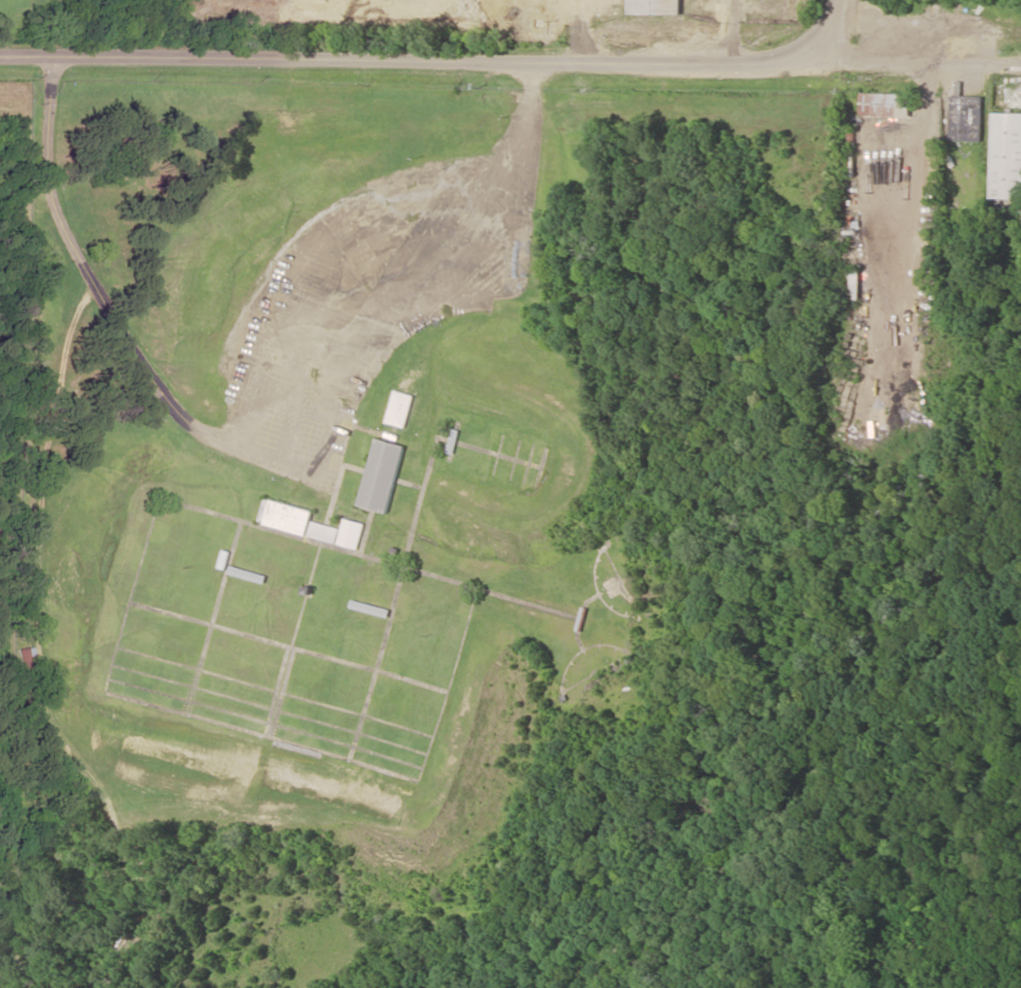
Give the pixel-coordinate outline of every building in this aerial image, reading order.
[(628,14),(681,14),(681,0),(628,0),(628,14)] [(910,94),(860,92),(859,116),(909,117),(910,94)] [(1020,199),(1020,113),(992,113),(990,198),(1020,199)] [(863,300),(862,268),(847,269),(848,300),(863,300)] [(403,427),(413,396),(394,390),(384,421),(403,427)] [(357,506),(386,513),(402,445),(372,438),(357,506)] [(311,512),(263,498),(256,522),(304,536),(311,512)] [(362,523),(341,518),(339,529),(310,521),(306,536),(355,549),(362,523)]
